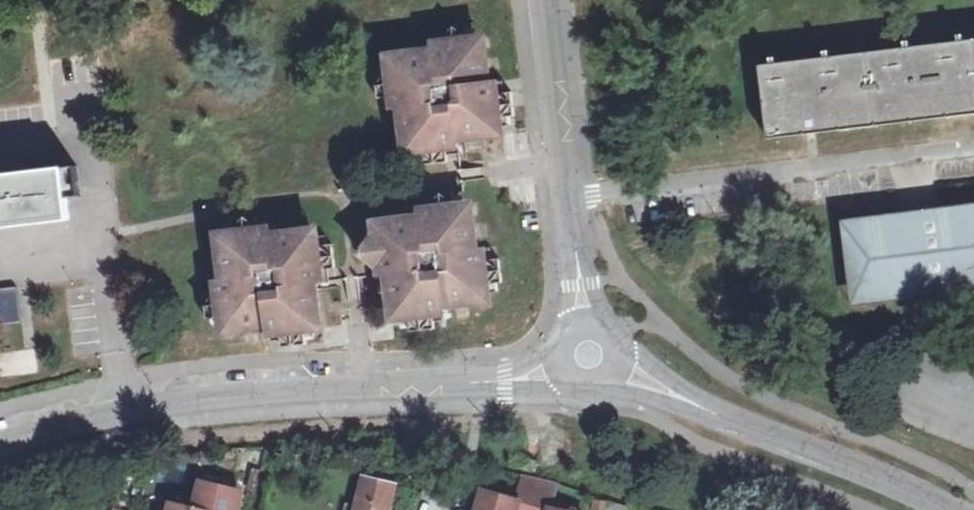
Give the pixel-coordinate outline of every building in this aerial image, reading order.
[(377,77),(381,100),(390,99),(392,113),(404,111),(407,130),(413,129),(417,151),(425,151),(428,167),(448,164),(445,149),(458,146),(458,141),(483,137),(482,130),(507,127),(505,119),(519,116),(515,93),(501,94),(499,83),(493,84),(488,58),(482,60),(480,39),(469,41),(466,29),(446,33),(448,44),(432,46),(434,51),(412,55),(413,62),(387,66),(389,75),(377,77)] [(760,66),(769,138),(973,113),(973,40),(760,66)] [(70,223),(65,168),(0,175),(0,231),(70,223)] [(415,328),(438,325),(436,311),(450,310),(450,303),(472,301),(471,293),(489,290),(488,285),(504,282),(501,259),(485,261),(483,249),(479,250),(476,225),(470,227),(466,204),(456,205),(454,192),(430,196),(432,209),(422,210),(422,217),(402,220),(402,227),(379,229),(380,238),(366,239),(370,264),(383,262),(386,274),(392,273),(395,293),(400,293),(403,315),(413,314),(415,328)] [(845,214),(855,299),(973,285),(973,199),(845,214)] [(207,295),(207,318),(220,317),(221,323),(243,321),(244,328),(265,326),(266,331),(281,330),(282,343),(305,343),(304,327),(313,326),(312,305),(318,303),(317,282),(323,280),(322,270),(337,269),(335,244),(318,244),(318,237),(295,239),(294,234),(270,235),(268,229),(259,229),(259,218),(236,219),(236,233),(228,234),(229,255),(221,257),(223,280),(218,281),(218,295),(207,295)] [(0,291),(0,325),(20,324),(18,290),(0,291)] [(395,486),(365,478),(355,509),(388,509),(395,486)] [(481,509),(553,509),(559,486),(528,479),(521,505),(486,495),(481,509)] [(236,495),(200,486),(194,509),(232,509),(236,495)]
